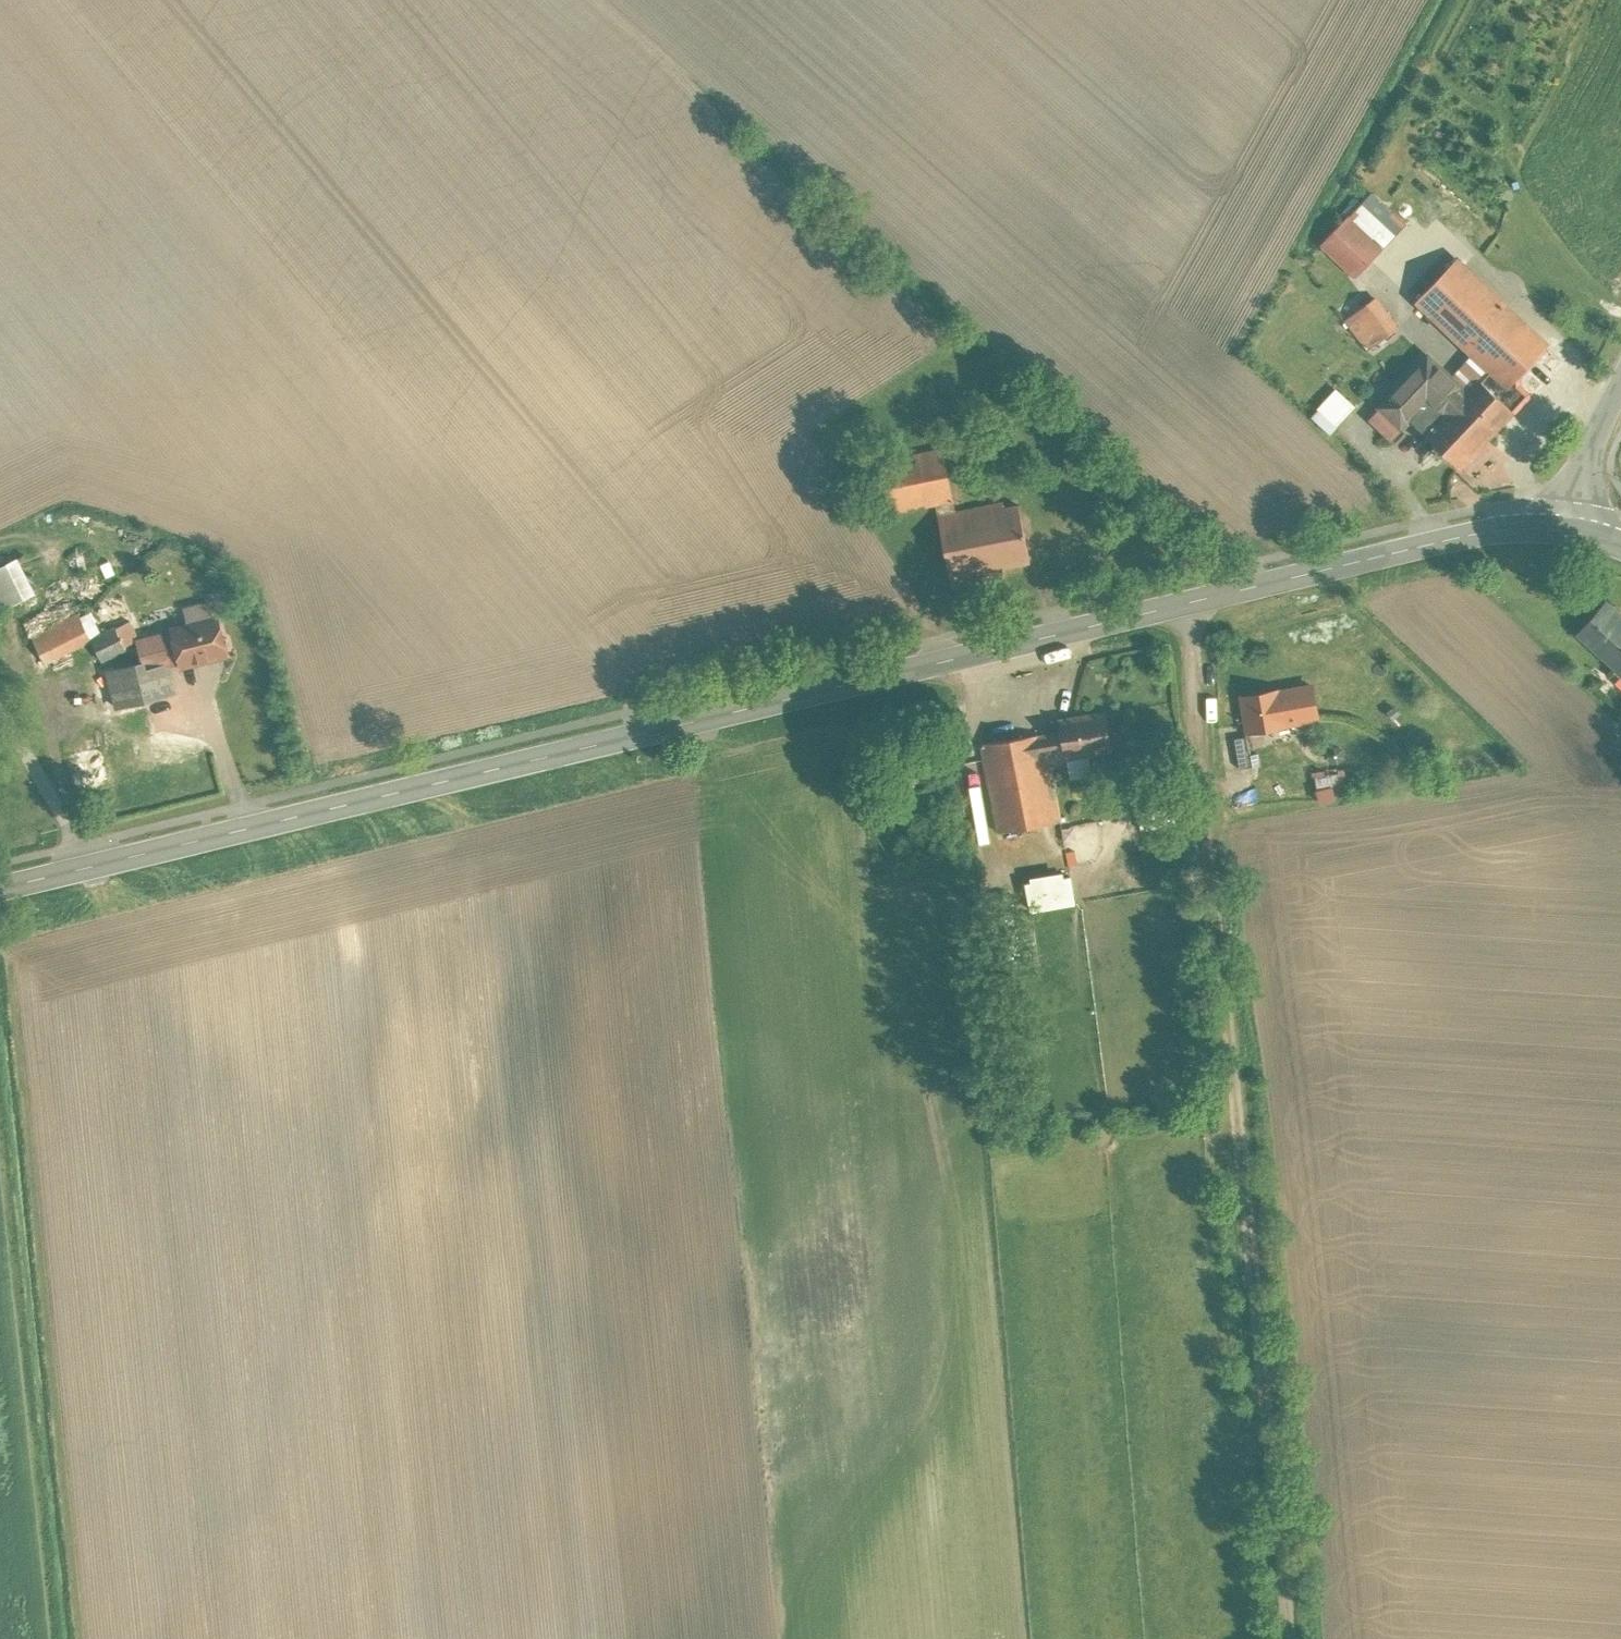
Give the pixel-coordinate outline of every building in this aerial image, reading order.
[(1366,202),(1325,244),(1360,277),(1400,235),(1366,202)] [(1435,353),(1372,417),(1395,439),(1416,418),(1465,467),(1538,393),(1522,377),(1556,343),(1465,253),(1419,299),(1475,354),(1456,374),(1435,353)] [(1356,312),(1348,318),(1372,349),(1404,325),(1376,288),(1352,306),(1356,312)] [(1314,415),(1334,434),(1362,404),(1342,386),(1314,415)] [(948,449),(895,459),(905,510),(958,500),(948,449)] [(1023,500),(945,518),(960,580),(1037,562),(1023,500)] [(0,568),(0,604),(3,610),(40,593),(24,558),(0,568)] [(215,599),(190,605),(195,626),(220,619),(215,599)] [(1613,600),(1582,633),(1619,669),(1620,667),(1620,607),(1613,600)] [(82,612),(36,635),(50,663),(96,640),(82,612)] [(176,630),(184,662),(185,668),(235,655),(226,618),(220,619),(195,626),(176,630)] [(123,628),(96,640),(106,661),(132,648),(123,628)] [(184,662),(176,630),(142,639),(148,663),(149,671),(174,665),(184,662)] [(148,663),(98,674),(113,744),(188,728),(174,665),(149,671),(148,663)] [(1319,683),(1246,695),(1253,734),(1325,722),(1319,683)] [(1110,710),(1065,718),(1068,733),(1072,757),(1117,750),(1110,710)] [(989,742),(1003,829),(1063,819),(1053,760),(1049,737),(1048,732),(989,742)] [(1053,760),(1072,757),(1068,733),(1049,737),(1053,760)] [(1313,803),(1333,801),(1332,787),(1345,786),(1344,771),(1311,774),(1313,803)] [(1074,907),(1070,874),(1020,879),(1024,913),(1074,907)]
